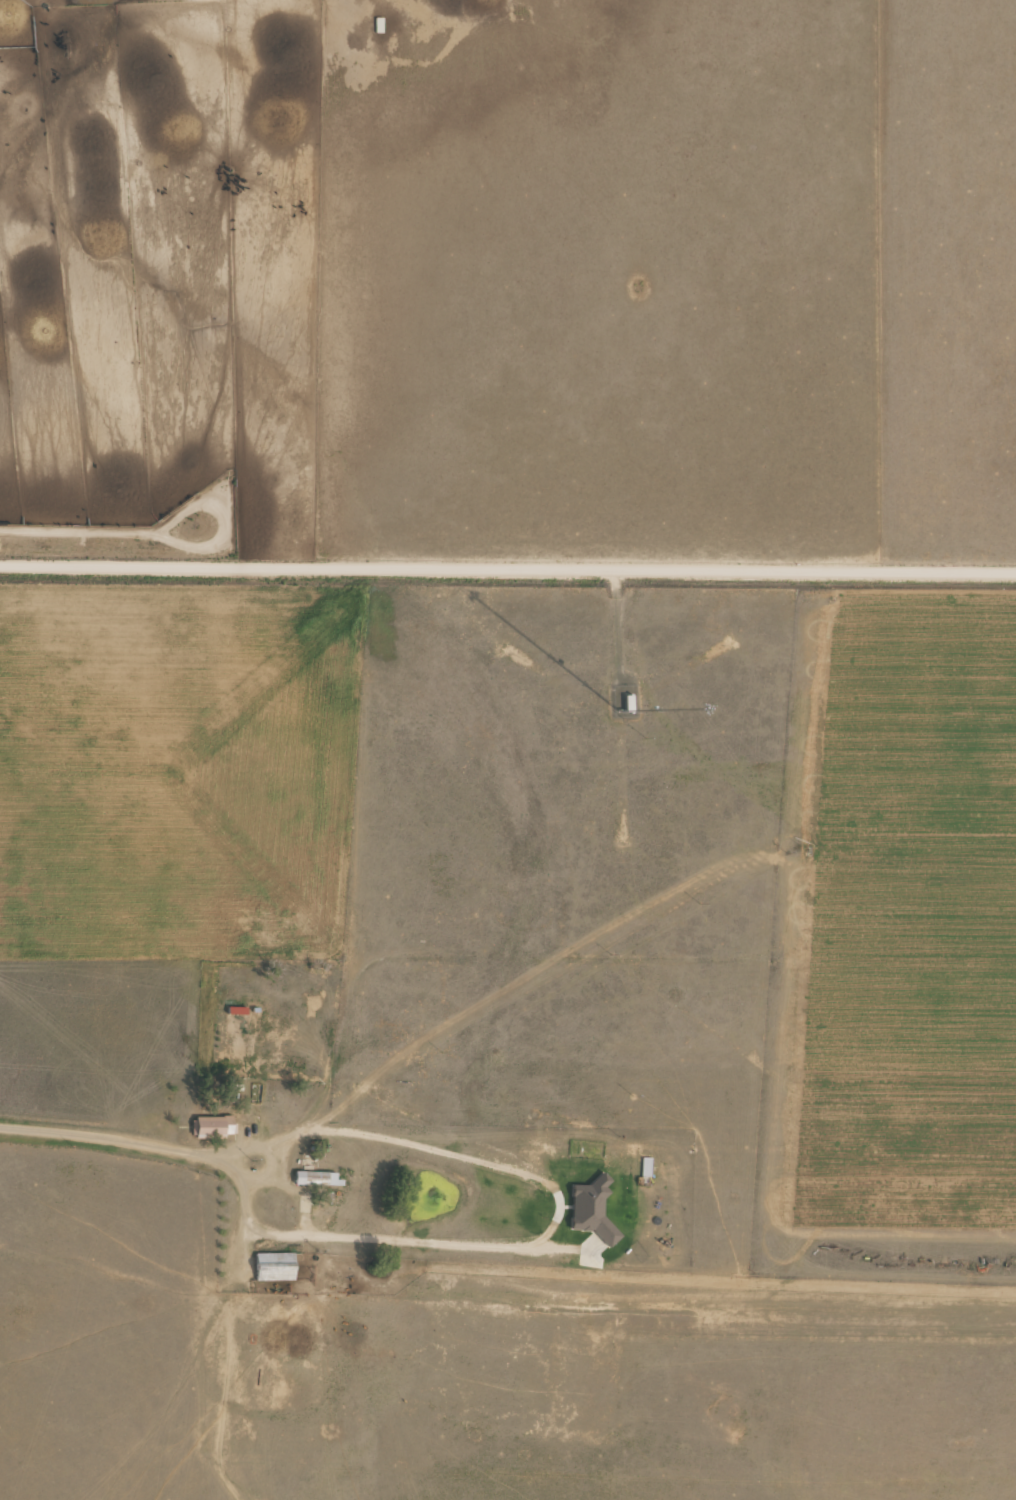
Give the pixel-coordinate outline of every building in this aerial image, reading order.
[(192,1118),(192,1138),(233,1138),(233,1118),(192,1118)] [(340,1173),(294,1172),(293,1188),(340,1189),(340,1173)] [(255,1253),(255,1281),(294,1281),(294,1253),(255,1253)]
